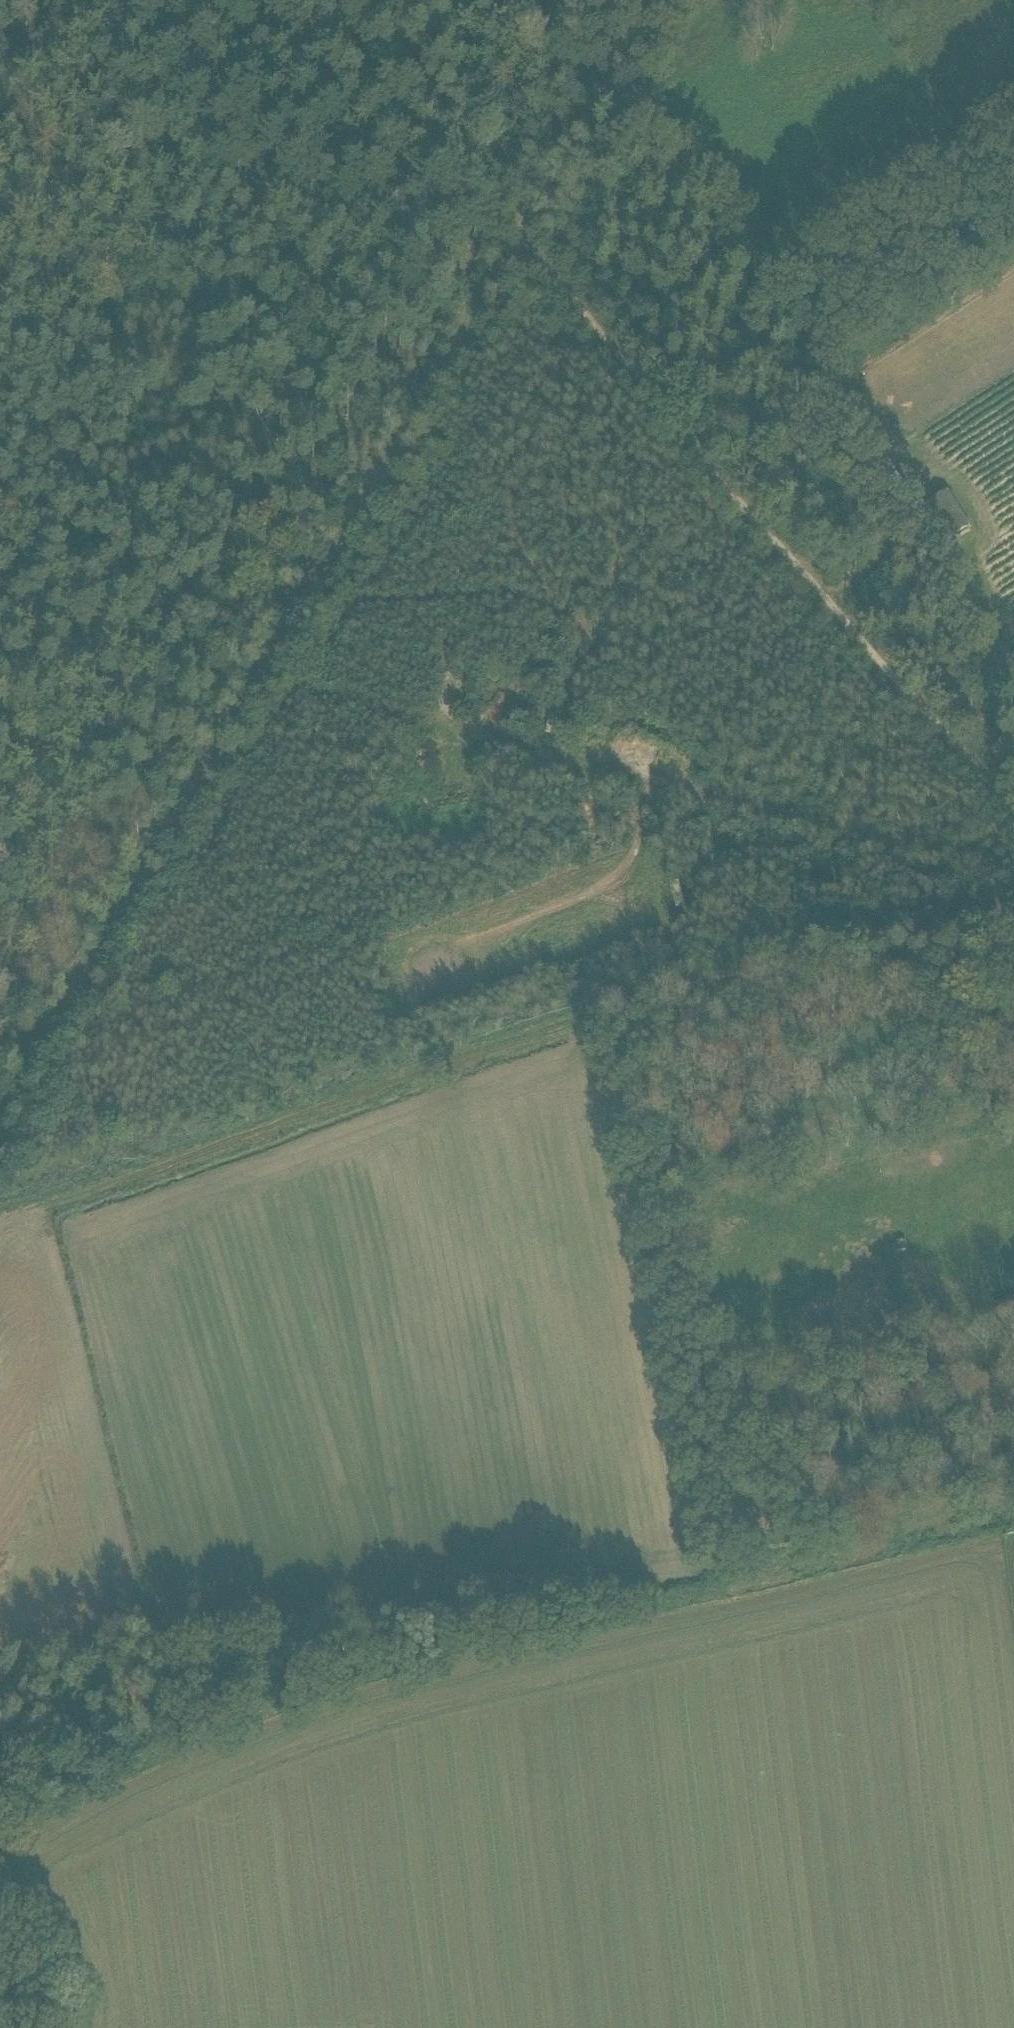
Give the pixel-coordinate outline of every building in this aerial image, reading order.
[(930,501),(948,539),(971,529),(954,490),(930,501)]
